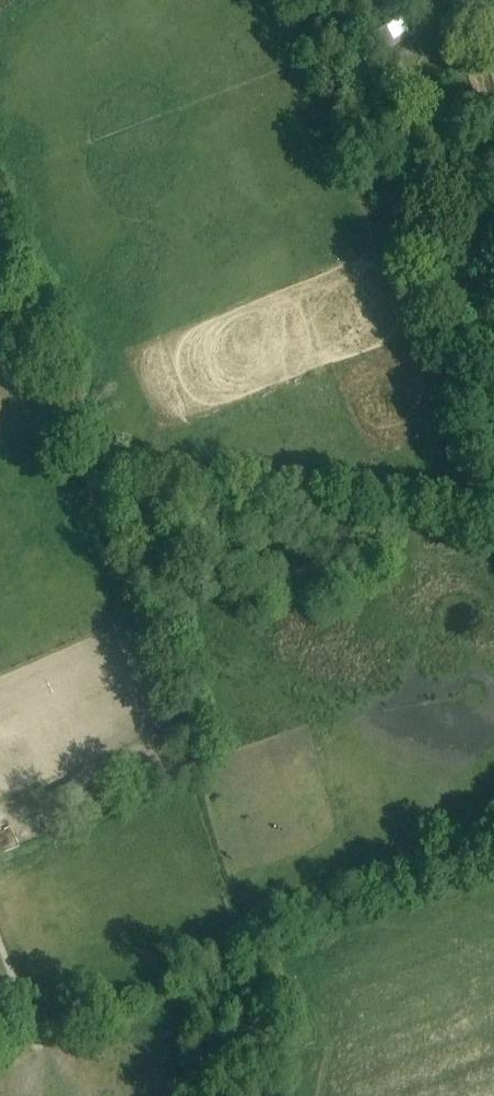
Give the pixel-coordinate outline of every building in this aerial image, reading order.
[(313,15),(341,1),(341,0),(306,0),(313,15)] [(409,4),(418,10),(426,0),(412,0),(409,4)] [(493,17),(493,0),(443,0),(484,31),(493,17)] [(364,33),(379,55),(410,34),(396,12),(364,33)] [(232,748),(227,733),(213,739),(219,753),(232,748)]
